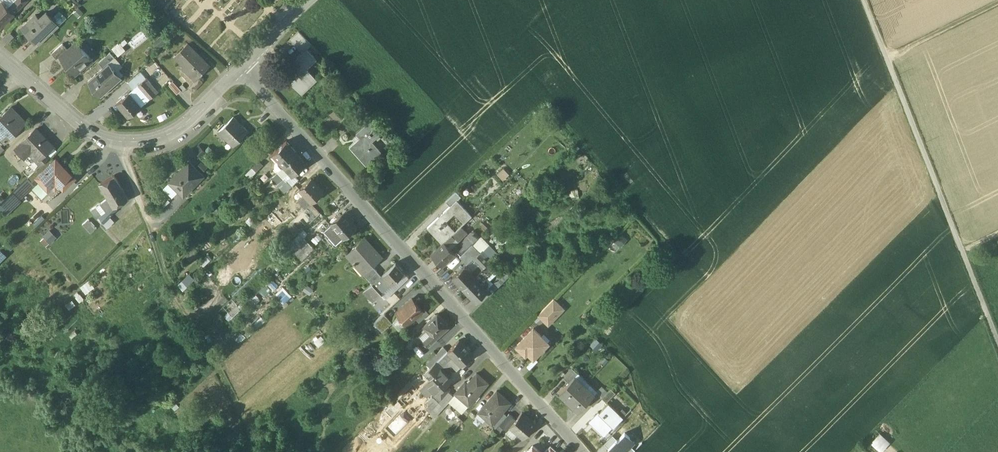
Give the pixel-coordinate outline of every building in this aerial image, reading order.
[(8,6),(15,13),(25,2),(24,0),(15,0),(8,6)] [(0,3),(0,23),(2,25),(15,13),(8,6),(3,1),(2,1),(0,3)] [(36,14),(29,21),(32,25),(27,31),(36,40),(51,25),(56,21),(47,11),(40,18),(36,14)] [(29,21),(23,27),(27,31),(32,25),(29,21)] [(56,21),(51,25),(55,29),(60,25),(56,21)] [(51,25),(36,40),(40,44),(55,29),(51,25)] [(299,30),(290,39),(303,52),(307,48),(312,44),(299,30)] [(78,41),(69,49),(68,48),(60,55),(70,66),(69,67),(76,74),(94,58),(93,58),(92,58),(78,42),(79,41),(78,41)] [(63,42),(52,52),(58,58),(60,55),(68,48),(63,42)] [(211,64),(189,42),(175,56),(194,75),(198,77),(199,76),(211,64)] [(303,52),(292,63),(301,73),(291,82),(301,94),(317,79),(307,68),(317,59),(307,48),(303,52)] [(111,51),(99,61),(104,66),(109,61),(115,56),(111,51)] [(104,66),(88,80),(102,95),(123,77),(109,61),(104,66)] [(147,72),(143,68),(139,71),(143,76),(147,72)] [(136,73),(128,80),(135,89),(137,87),(136,87),(140,84),(143,81),(136,73)] [(199,76),(189,86),(194,91),(204,81),(199,76)] [(143,81),(140,84),(151,97),(157,93),(145,79),(143,81)] [(173,80),(169,84),(177,93),(182,89),(173,80)] [(130,92),(118,102),(129,116),(142,106),(130,92)] [(0,120),(0,135),(6,141),(26,121),(11,106),(3,114),(4,116),(0,120)] [(234,116),(219,130),(234,144),(248,130),(234,116)] [(371,118),(356,132),(360,136),(350,145),(359,156),(362,154),(367,160),(380,148),(373,140),(382,131),(371,118)] [(36,127),(16,147),(25,156),(34,147),(42,154),(43,155),(46,151),(53,144),(36,127)] [(287,139),(272,153),(283,165),(285,164),(298,151),(287,139)] [(207,151),(200,144),(194,150),(200,157),(207,151)] [(42,154),(37,160),(41,164),(50,156),(46,151),(43,155),(42,154)] [(298,151),(285,164),(290,170),(293,173),(307,161),(298,151)] [(56,159),(38,176),(48,186),(53,181),(59,182),(64,187),(74,177),(56,159)] [(189,160),(170,180),(179,189),(184,194),(204,174),(189,160)] [(283,165),(277,170),(283,177),(290,170),(285,164),(283,165)] [(283,177),(277,170),(271,176),(278,183),(284,178),(283,177)] [(115,175),(101,183),(110,197),(115,206),(129,198),(115,175)] [(278,183),(271,176),(263,184),(269,191),(278,183)] [(312,177),(300,188),(312,201),(324,190),(312,177)] [(170,180),(161,189),(170,197),(179,189),(170,180)] [(53,181),(48,186),(56,194),(64,187),(59,182),(53,181)] [(457,191),(446,201),(451,205),(457,199),(457,200),(461,196),(457,191)] [(3,203),(9,209),(17,201),(15,199),(17,196),(14,193),(3,203)] [(115,206),(110,197),(91,211),(97,219),(100,217),(115,206)] [(451,205),(428,227),(442,243),(444,241),(455,231),(446,221),(455,212),(464,223),(472,215),(457,200),(457,199),(451,205)] [(115,206),(100,217),(104,222),(118,209),(115,206)] [(343,213),(332,222),(344,236),(356,226),(351,220),(354,218),(346,209),(342,212),(343,213)] [(96,229),(88,219),(82,224),(90,234),(96,229)] [(344,236),(332,222),(325,229),(337,242),(344,236)] [(56,237),(49,229),(42,236),(50,243),(56,237)] [(452,234),(444,241),(448,245),(456,238),(452,234)] [(366,237),(357,244),(347,253),(354,261),(353,261),(364,272),(373,264),(383,256),(382,255),(382,256),(371,244),(371,243),(366,237)] [(473,244),(467,237),(462,243),(468,249),(473,244)] [(305,238),(293,249),(303,259),(315,248),(305,238)] [(448,245),(444,241),(442,243),(431,253),(443,265),(456,253),(448,245)] [(481,252),(473,244),(468,249),(460,256),(467,263),(473,257),(475,259),(476,259),(480,263),(484,267),(490,261),(481,252)] [(495,255),(486,246),(481,252),(490,261),(495,255)] [(396,261),(383,273),(392,282),(405,271),(396,261)] [(480,263),(473,270),(472,271),(475,275),(484,267),(480,263)] [(378,270),(373,264),(364,272),(369,278),(378,270)] [(472,271),(465,264),(453,276),(463,286),(475,275),(472,271)] [(510,275),(505,270),(492,282),(494,284),(488,289),(493,293),(510,275)] [(191,272),(179,282),(184,288),(196,277),(191,272)] [(383,273),(373,282),(381,292),(392,282),(383,273)] [(488,289),(475,275),(463,286),(476,300),(488,289)] [(381,292),(373,282),(364,290),(374,301),(382,293),(381,292)] [(412,298),(397,311),(408,323),(415,317),(423,310),(422,309),(412,298)] [(554,299),(539,314),(549,324),(564,309),(554,299)] [(425,307),(422,309),(423,310),(415,317),(419,321),(429,312),(425,307)] [(393,321),(385,312),(375,321),(382,330),(393,321)] [(438,313),(432,318),(431,316),(426,320),(428,322),(424,325),(430,331),(426,335),(427,337),(424,340),(428,345),(449,326),(438,313)] [(534,328),(518,344),(526,352),(528,350),(534,356),(548,342),(534,328)] [(448,350),(442,355),(448,361),(449,360),(457,369),(473,353),(459,339),(448,350)] [(437,353),(434,356),(437,360),(441,357),(442,355),(448,350),(444,346),(437,353)] [(434,350),(424,360),(427,363),(434,356),(437,353),(434,350)] [(434,356),(427,363),(431,367),(436,361),(437,360),(434,356)] [(440,366),(436,361),(431,367),(430,367),(437,373),(423,386),(423,389),(426,393),(430,392),(433,389),(436,393),(446,383),(452,377),(441,365),(440,366)] [(573,368),(564,377),(569,382),(575,376),(578,373),(573,368)] [(477,372),(468,383),(465,380),(455,392),(469,404),(488,382),(477,372)] [(569,382),(560,392),(569,401),(585,385),(575,376),(569,382)] [(446,383),(436,393),(442,398),(449,390),(450,388),(446,383)] [(585,385),(569,401),(579,410),(588,400),(594,394),(594,393),(585,385)] [(607,391),(602,386),(597,391),(602,396),(607,391)] [(602,396),(602,397),(607,401),(616,392),(611,387),(607,391),(602,396)] [(497,389),(479,411),(486,417),(493,422),(503,411),(511,401),(497,389)] [(442,398),(440,400),(445,405),(454,395),(449,390),(442,398)] [(594,394),(588,400),(593,405),(602,397),(602,396),(597,391),(597,390),(594,393),(594,394)] [(442,398),(436,393),(433,396),(434,396),(439,401),(440,400),(442,398)] [(439,401),(434,396),(433,396),(432,396),(427,400),(434,407),(439,401)] [(608,402),(600,411),(599,410),(589,420),(604,434),(613,425),(613,426),(623,417),(608,402)] [(383,429),(394,439),(411,421),(400,410),(383,429)] [(486,417),(479,411),(476,414),(483,420),(486,417)] [(503,411),(493,422),(497,426),(499,424),(507,415),(503,411)] [(516,418),(510,425),(510,426),(523,437),(536,423),(522,411),(516,418)] [(507,415),(499,424),(507,430),(510,426),(510,425),(516,418),(509,412),(507,415)] [(608,446),(607,447),(613,451),(624,451),(631,444),(635,440),(624,429),(616,437),(608,446)] [(882,450),(891,440),(881,431),(872,440),(882,450)] [(616,437),(613,434),(605,442),(608,446),(616,437)]
